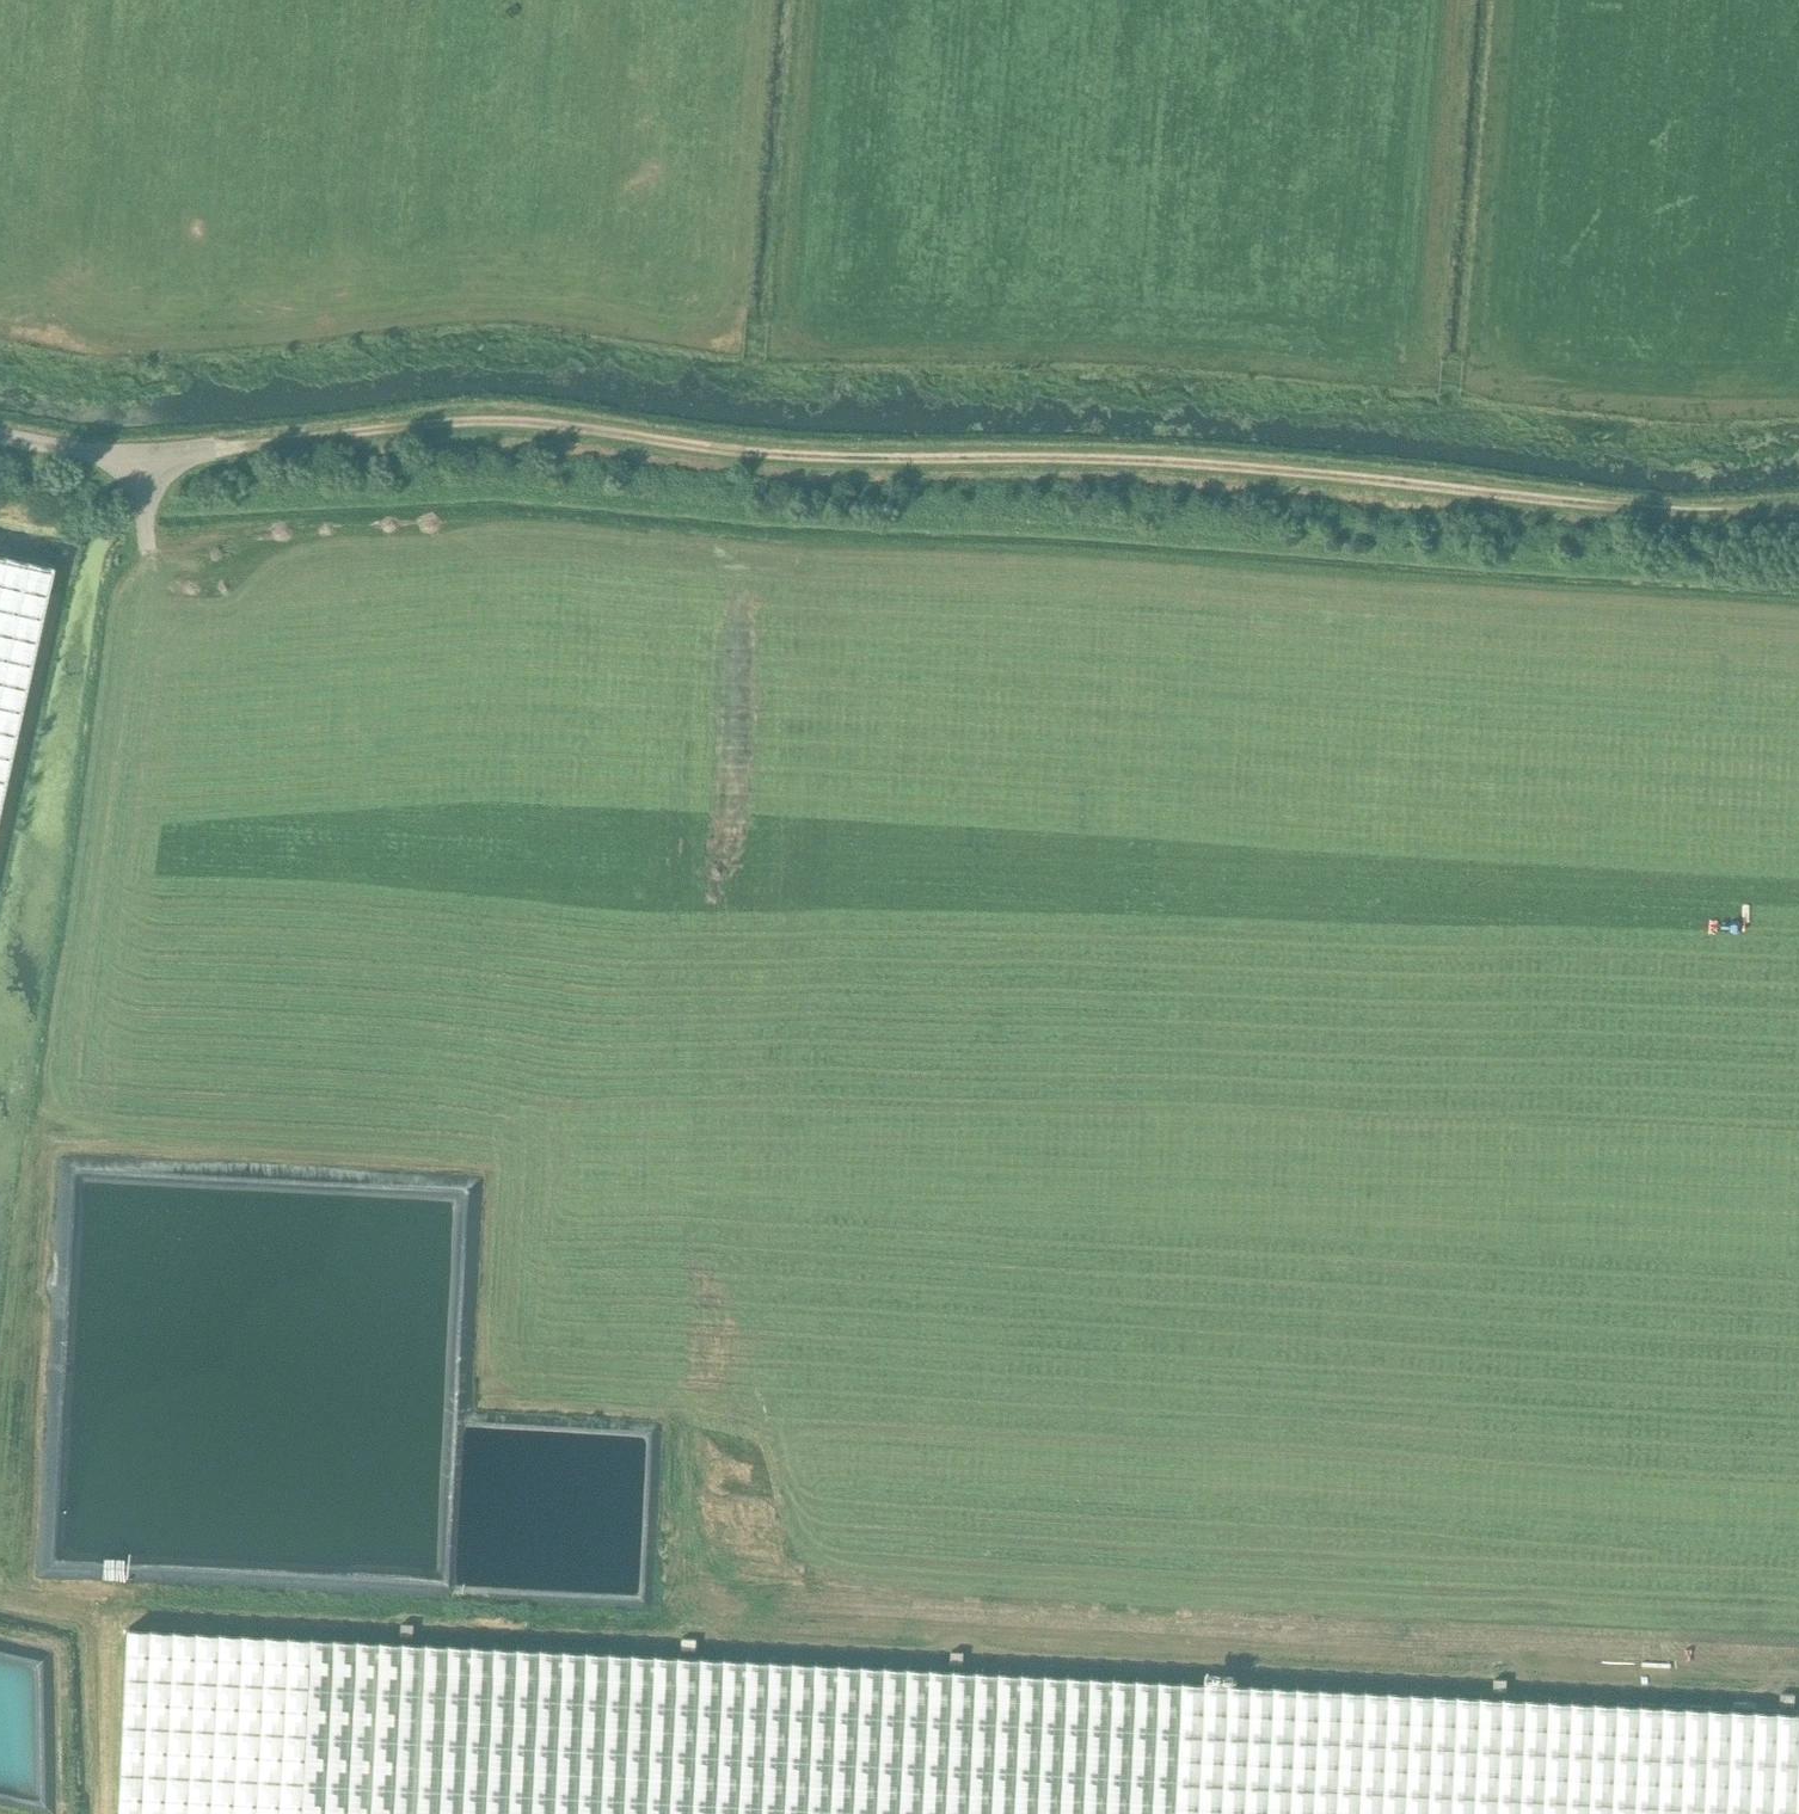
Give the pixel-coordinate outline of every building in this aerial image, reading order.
[(37,562),(0,554),(0,751),(37,562)] [(128,1628),(118,1813),(1798,1813),(1798,1712),(128,1628)]
